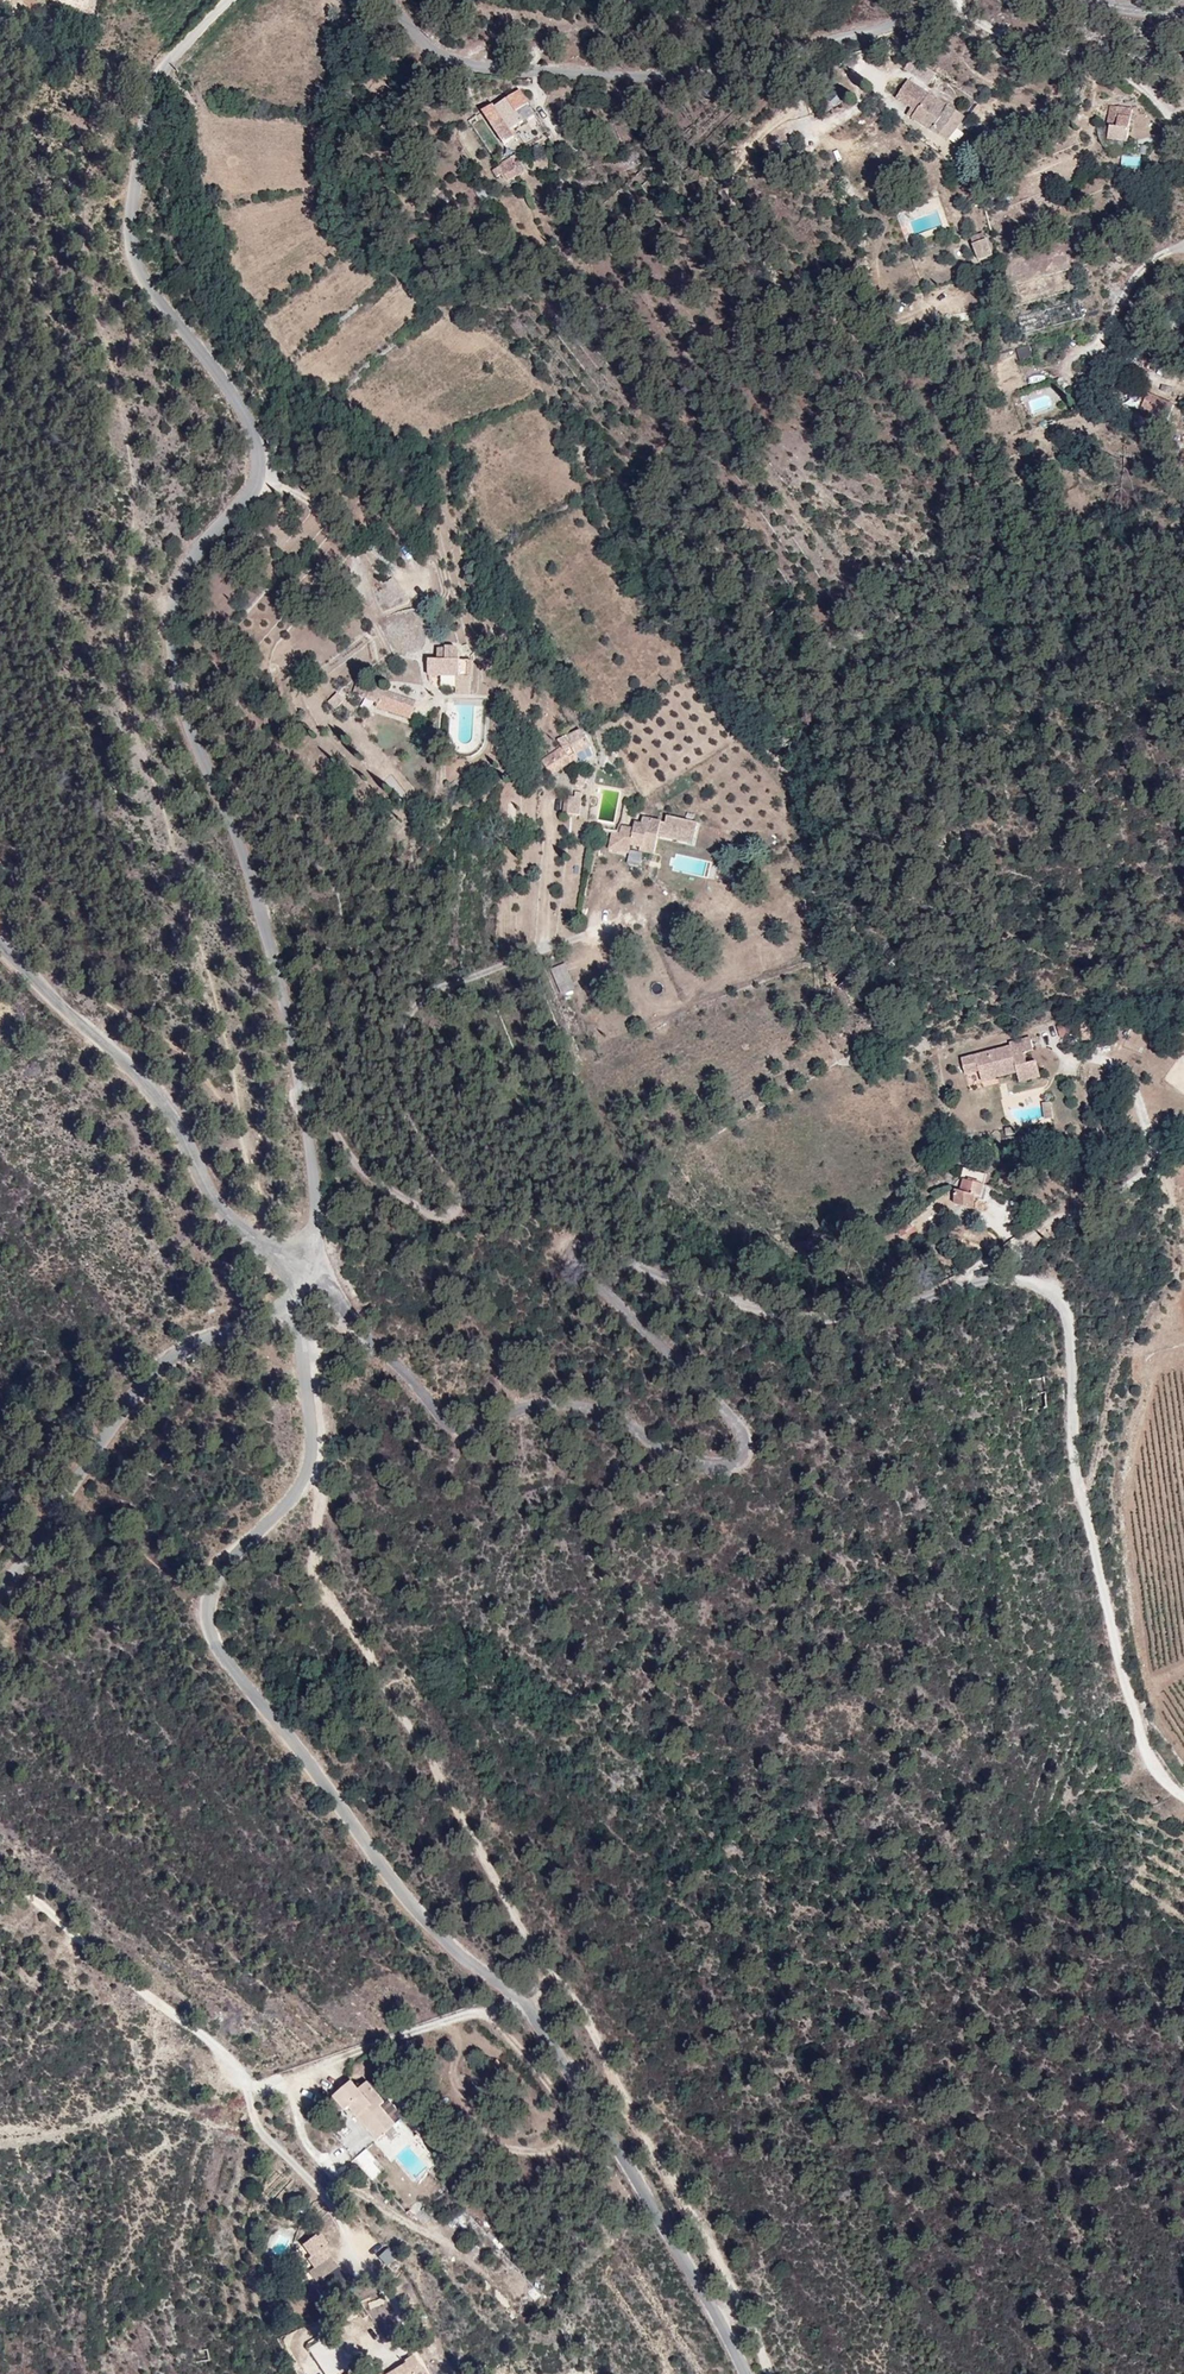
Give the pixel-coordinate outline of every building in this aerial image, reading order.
[(969,118),(909,77),(891,101),(947,150),(969,118)] [(525,89),(484,114),(506,150),(537,114),(525,89)] [(1135,109),(1106,107),(1101,147),(1125,148),(1135,109)] [(502,185),(526,171),(516,154),(492,168),(502,185)] [(1140,167),(1140,155),(1120,155),(1120,167),(1140,167)] [(971,243),(977,262),(994,256),(988,238),(971,243)] [(1019,361),(1032,357),(1028,344),(1015,348),(1019,361)] [(485,655),(429,658),(428,675),(484,681),(485,655)] [(425,702),(388,690),(377,713),(418,728),(425,702)] [(337,692),(326,701),(334,710),(344,701),(337,692)] [(588,728),(546,759),(560,779),(598,753),(588,728)] [(565,814),(579,815),(582,792),(568,791),(565,814)] [(700,818),(622,826),(616,854),(698,848),(700,818)] [(550,968),(559,994),(575,989),(565,963),(550,968)] [(1035,1038),(960,1054),(973,1089),(1046,1080),(1035,1038)] [(1049,1101),(1041,1103),(1043,1117),(1051,1116),(1049,1101)] [(956,1166),(944,1219),(979,1229),(986,1177),(956,1166)] [(355,2076),(317,2095),(363,2147),(398,2118),(355,2076)] [(371,2180),(385,2167),(365,2147),(351,2160),(371,2180)] [(315,2283),(339,2265),(316,2233),(298,2245),(314,2267),(307,2272),(315,2283)] [(384,2267),(394,2259),(385,2248),(375,2256),(384,2267)] [(350,2367),(331,2334),(307,2347),(322,2373),(336,2373),(350,2367)] [(381,2373),(427,2373),(416,2354),(381,2373)]
